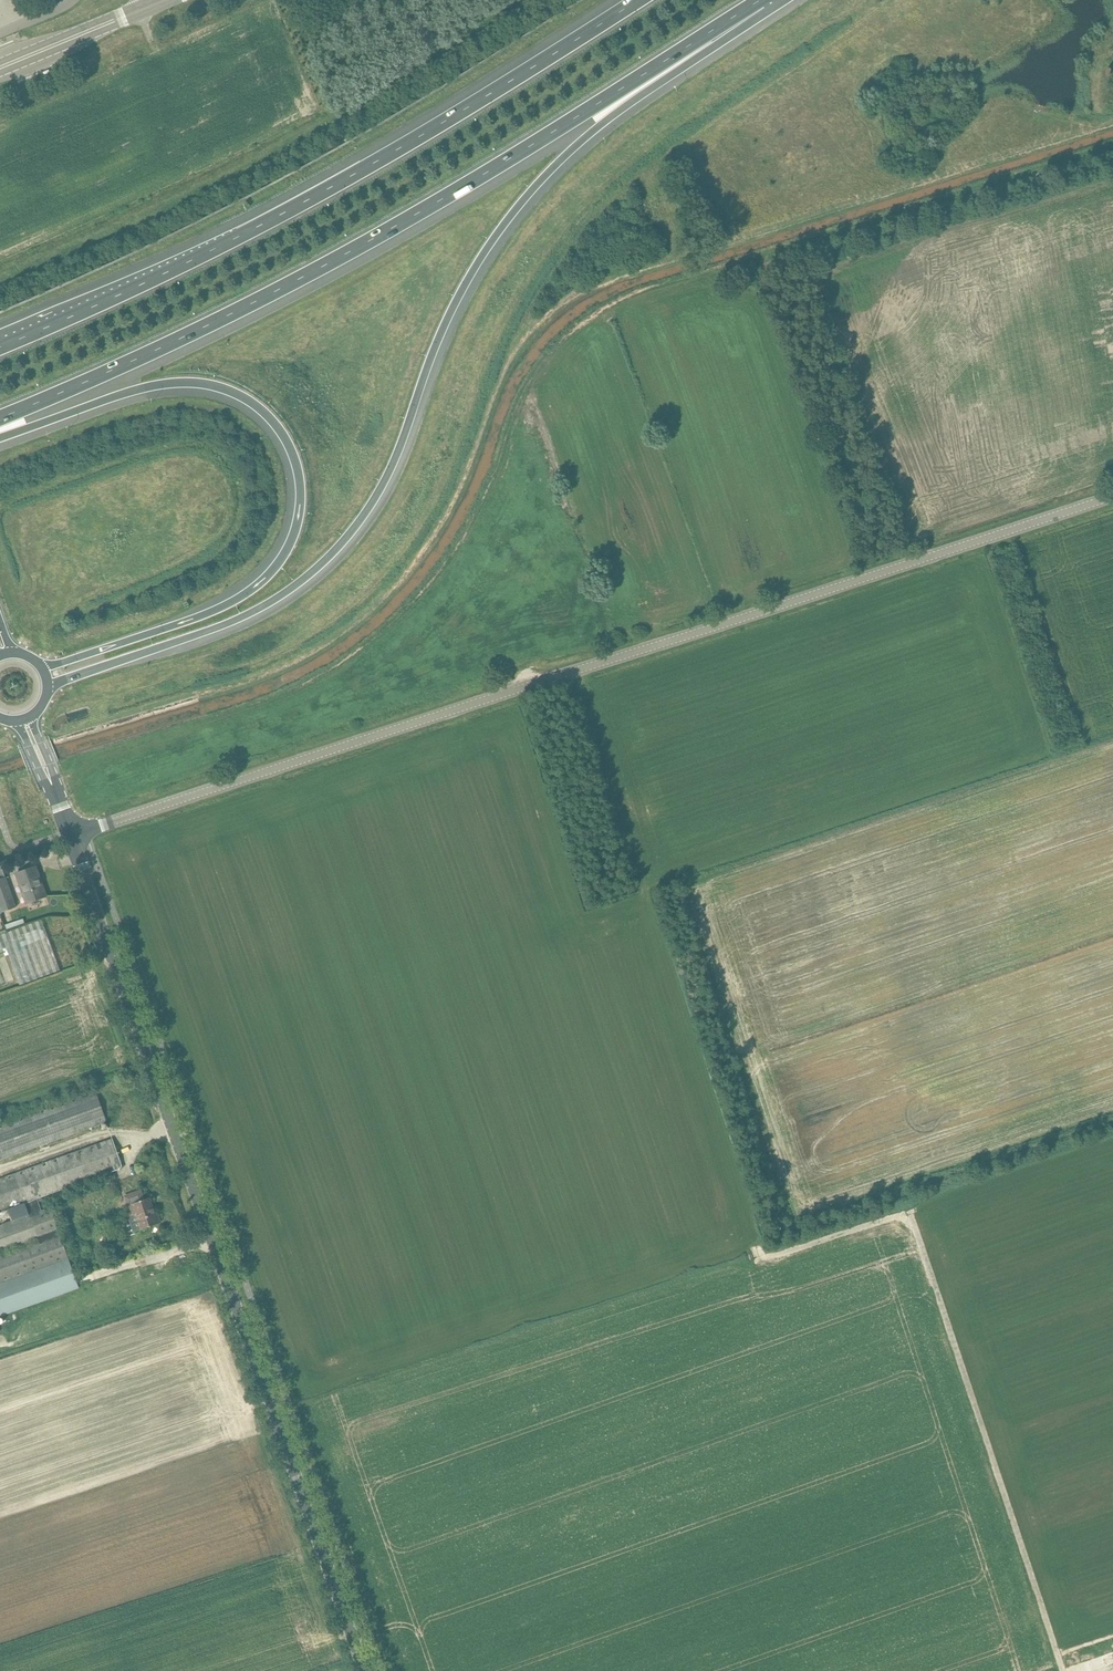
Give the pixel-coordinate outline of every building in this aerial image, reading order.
[(36,867),(16,874),(20,884),(26,903),(34,900),(44,897),(39,883),(41,882),(36,867)] [(0,879),(0,908),(1,912),(16,907),(9,888),(6,877),(0,879)] [(23,919),(5,925),(7,930),(25,924),(23,919)] [(0,935),(0,950),(6,947),(20,985),(50,974),(60,970),(42,920),(0,935)] [(106,1122),(96,1092),(85,1096),(0,1126),(0,1160),(106,1122)] [(0,1256),(0,1316),(79,1288),(50,1207),(42,1211),(37,1198),(103,1174),(107,1173),(110,1181),(116,1179),(113,1171),(123,1167),(112,1138),(102,1142),(0,1178),(0,1212),(4,1223),(0,1225),(0,1251),(37,1238),(38,1242),(0,1256)] [(140,1191),(125,1197),(128,1205),(132,1215),(137,1214),(142,1229),(149,1226),(160,1223),(156,1212),(154,1213),(148,1198),(143,1200),(140,1191)]
